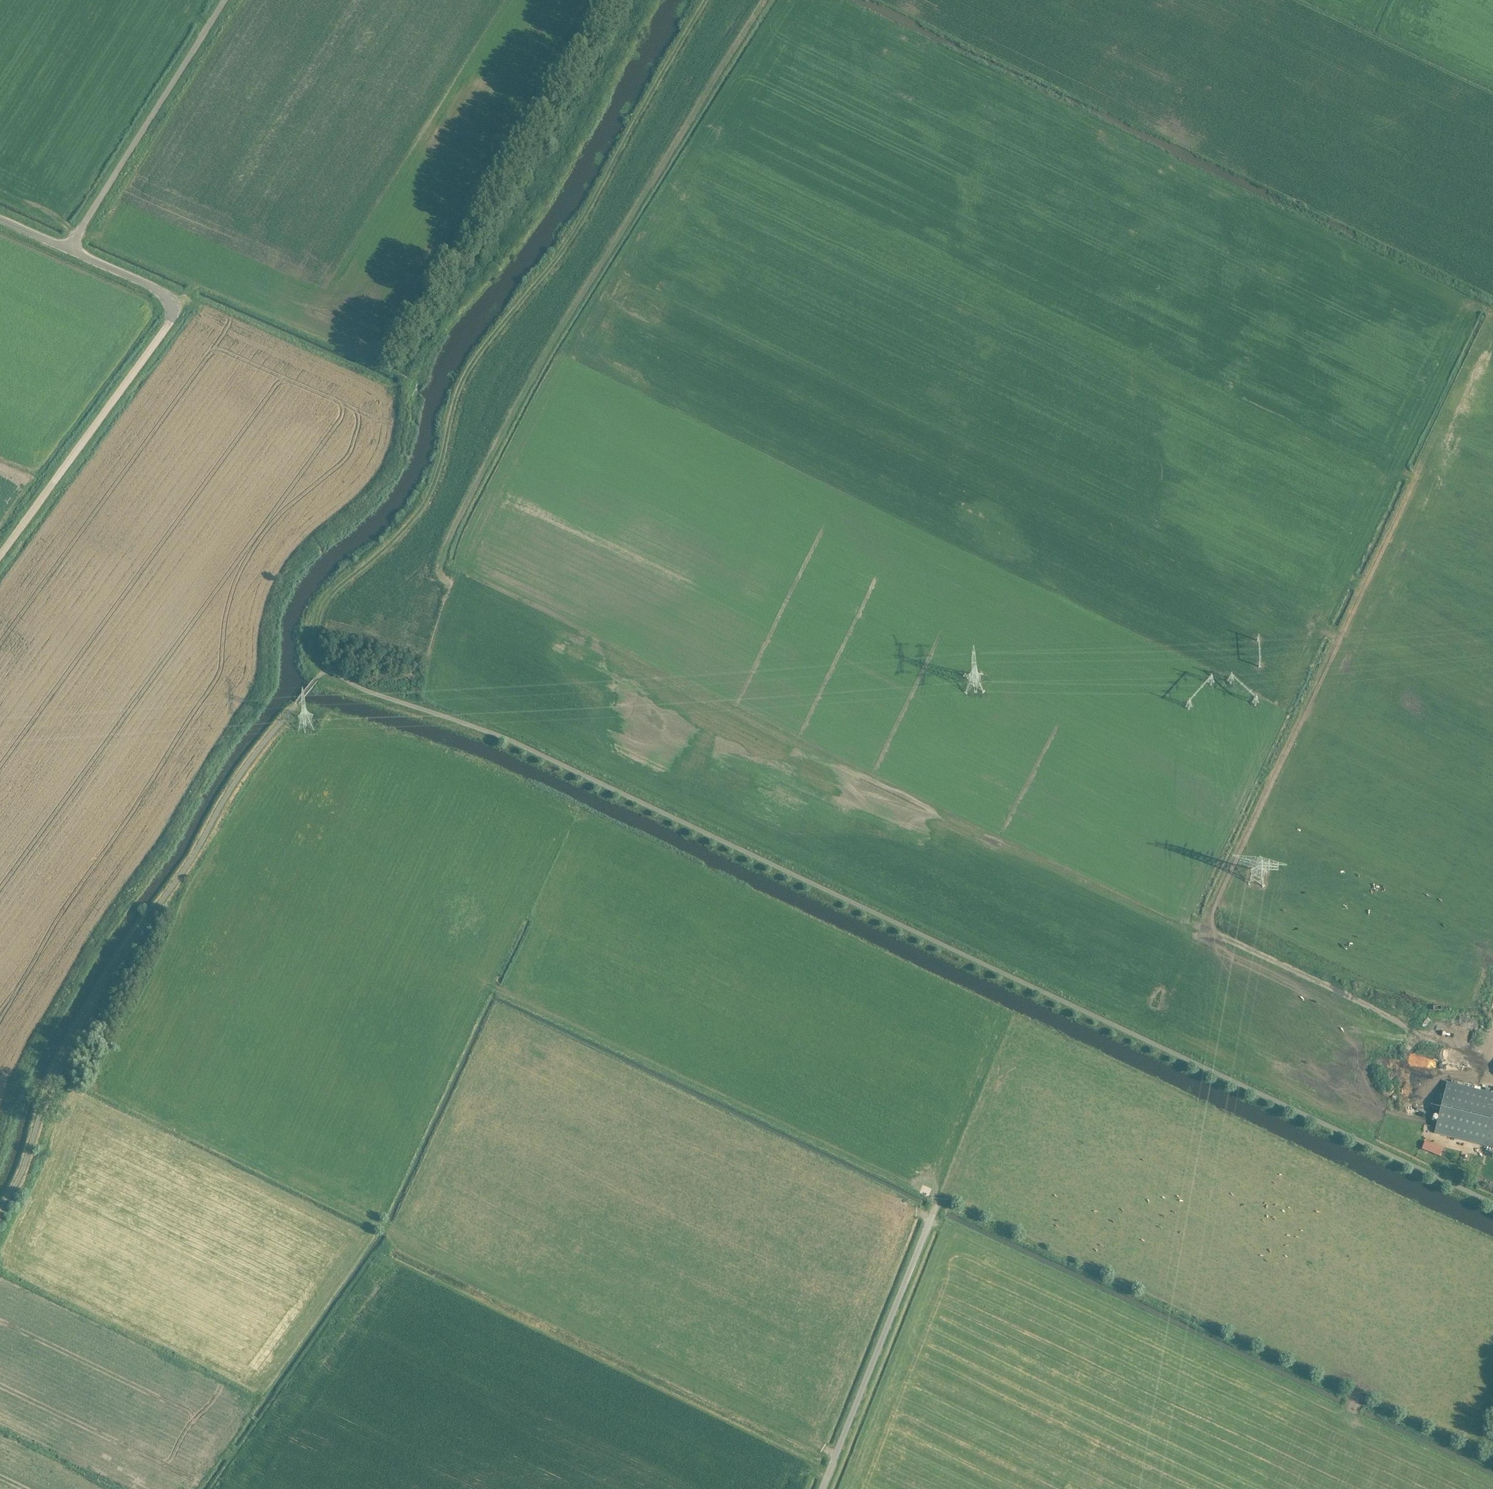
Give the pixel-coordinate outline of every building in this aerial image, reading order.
[(1492,1148),(1492,1094),(1446,1082),(1438,1117),(1433,1115),(1432,1121),(1436,1123),(1434,1133),(1492,1148)]
